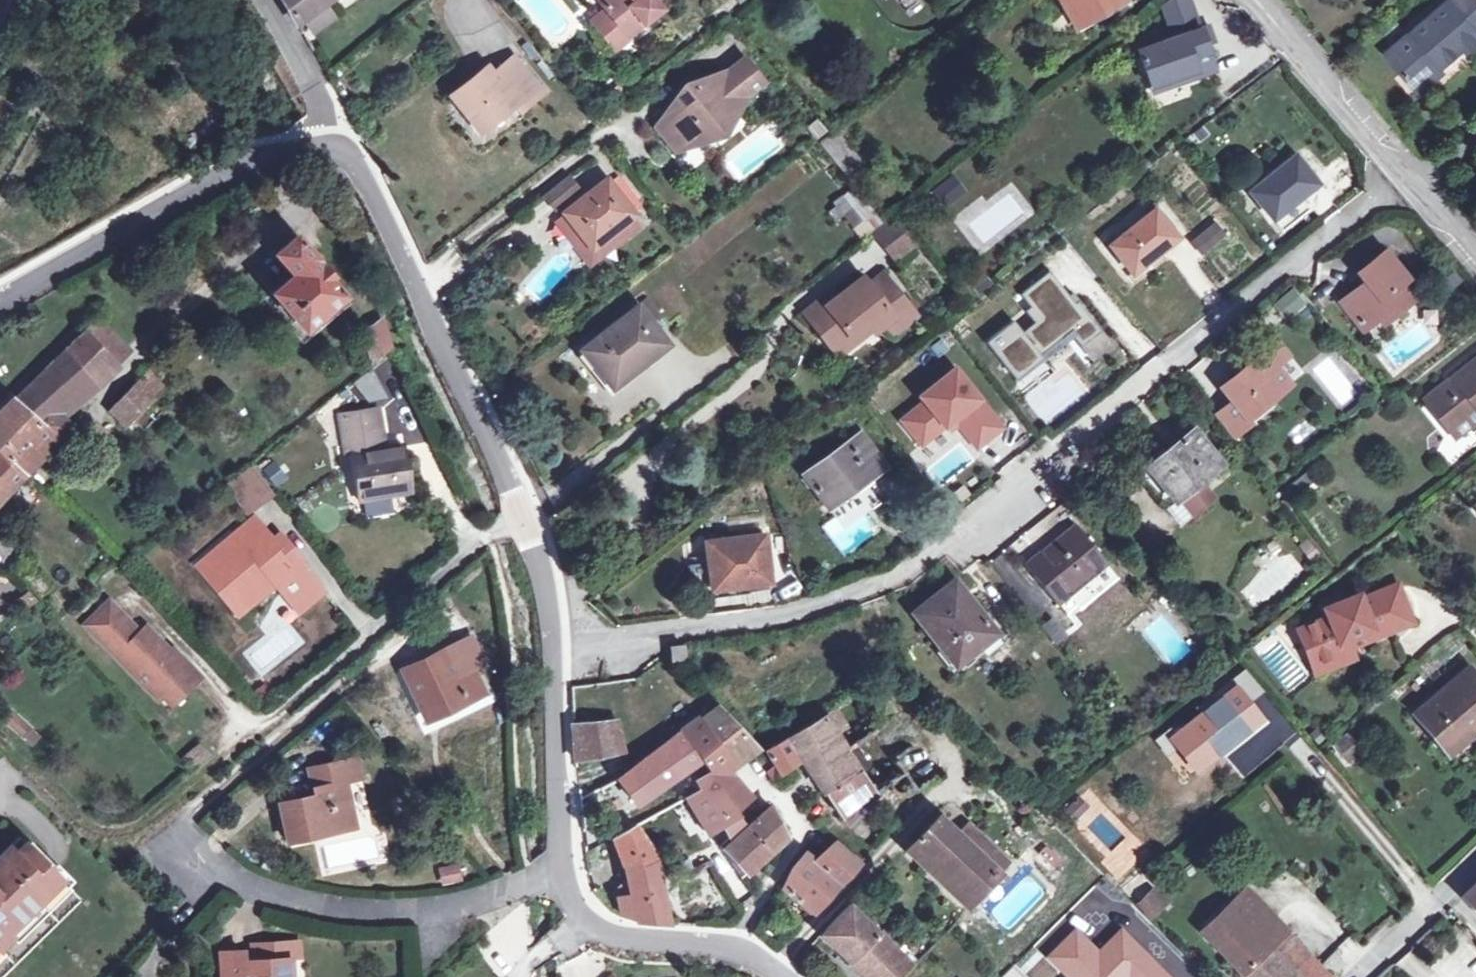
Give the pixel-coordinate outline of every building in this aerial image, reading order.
[(295,25),(328,0),(281,0),(295,25)] [(606,11),(621,30),(636,17),(642,24),(660,9),(654,1),(655,0),(597,0),(606,11)] [(1088,21),(1123,0),(1122,0),(1059,0),(1072,23),(1086,15),(1088,21)] [(1189,0),(1168,0),(1159,6),(1167,29),(1159,32),(1152,39),(1154,45),(1138,50),(1149,88),(1195,72),(1197,79),(1214,73),(1205,47),(1213,43),(1207,26),(1199,29),(1189,0)] [(1438,69),(1463,48),(1466,52),(1475,43),(1475,3),(1473,0),(1448,0),(1384,55),(1414,90),(1438,69)] [(621,30),(606,11),(589,25),(610,51),(627,37),(621,30)] [(1086,15),(1072,23),(1075,28),(1088,21),(1086,15)] [(636,17),(621,30),(627,37),(642,24),(636,17)] [(485,70),(448,99),(478,136),(513,107),(520,115),(541,97),(510,59),(490,77),(485,70)] [(716,76),(695,92),(681,89),(678,114),(669,113),(651,126),(672,153),(689,140),(707,145),(721,133),(716,127),(739,109),(736,104),(763,84),(743,61),(719,79),(716,76)] [(1443,75),(1438,69),(1414,90),(1419,96),(1443,75)] [(1195,72),(1149,88),(1152,96),(1197,79),(1195,72)] [(1271,220),(1316,186),(1294,157),(1248,192),(1271,220)] [(949,171),(929,186),(940,200),(960,185),(949,171)] [(606,181),(564,214),(591,248),(633,216),(631,214),(639,205),(616,176),(608,183),(606,181)] [(568,178),(544,197),(554,210),(578,192),(568,178)] [(881,224),(854,189),(832,205),(860,240),(881,224)] [(1131,275),(1177,239),(1153,209),(1107,245),(1131,275)] [(591,248),(564,214),(554,222),(589,267),(641,227),(633,216),(591,248)] [(894,260),(913,245),(892,219),(874,234),(894,260)] [(270,293),(302,331),(341,296),(326,279),(329,277),(320,266),(317,268),(311,260),(313,258),(295,236),(274,254),(291,276),(270,293)] [(1365,284),(1340,303),(1362,331),(1377,319),(1382,326),(1414,300),(1401,284),(1407,279),(1385,253),(1358,275),(1365,284)] [(973,266),(961,275),(970,287),(981,278),(973,266)] [(1012,321),(985,343),(1014,381),(1042,359),(1040,357),(1069,334),(1080,348),(1101,332),(1077,302),(1074,304),(1049,272),(1019,295),(1035,316),(1030,320),(1033,323),(1021,333),(1012,321)] [(866,324),(871,330),(872,332),(882,324),(892,336),(915,317),(882,275),(867,286),(861,277),(834,298),(824,307),(821,304),(803,316),(831,352),(866,324)] [(1295,285),(1272,302),(1285,320),(1308,303),(1295,285)] [(824,307),(834,298),(828,290),(799,311),(803,316),(821,304),(824,307)] [(650,317),(657,311),(649,300),(641,306),(650,317)] [(597,364),(595,366),(612,388),(666,344),(638,309),(586,350),(597,364)] [(69,427),(58,415),(95,382),(126,349),(99,320),(65,352),(14,401),(0,414),(0,498),(24,473),(56,439),(69,427)] [(381,320),(360,336),(368,363),(389,346),(381,320)] [(866,324),(831,352),(836,357),(871,330),(866,324)] [(1111,345),(1101,332),(1080,348),(1090,361),(1111,345)] [(1277,344),(1264,354),(1250,366),(1236,377),(1221,389),(1229,399),(1214,413),(1232,435),(1246,424),(1247,422),(1245,420),(1289,386),(1274,366),(1287,357),(1277,344)] [(388,364),(387,362),(397,354),(391,347),(372,362),(379,372),(388,364)] [(1470,425),(1475,420),(1475,359),(1451,379),(1443,385),(1424,401),(1447,431),(1464,417),(1470,425)] [(1236,377),(1250,366),(1245,361),(1232,372),(1236,377)] [(1000,429),(953,369),(919,397),(923,402),(900,421),(919,446),(944,426),(948,431),(956,425),(975,449),(1000,429)] [(162,386),(147,373),(109,411),(124,426),(162,386)] [(382,450),(379,429),(376,412),(337,418),(343,455),(349,453),(357,499),(408,492),(401,448),(382,450)] [(1464,417),(1447,431),(1453,439),(1470,425),(1464,417)] [(1146,467),(1173,501),(1178,498),(1190,514),(1210,498),(1197,482),(1219,464),(1193,431),(1146,467)] [(861,485),(884,467),(860,434),(803,475),(827,510),(861,485)] [(274,460),(261,469),(274,487),(287,478),(274,460)] [(1190,514),(1178,498),(1173,501),(1146,467),(1138,473),(1178,524),(1190,514)] [(269,495),(250,468),(226,486),(245,513),(269,495)] [(877,507),(861,485),(827,510),(835,520),(843,532),(863,517),(877,507)] [(250,519),(232,534),(242,547),(260,532),(250,519)] [(1056,605),(1105,564),(1074,526),(1025,565),(1056,605)] [(270,542),(260,532),(242,547),(232,534),(221,544),(223,546),(196,568),(236,615),(272,584),(296,612),(321,593),(291,556),(294,554),(278,536),(270,542)] [(733,579),(734,588),(770,583),(764,536),(705,544),(710,581),(733,579)] [(733,579),(710,581),(710,591),(734,588),(733,579)] [(954,667),(978,647),(985,655),(1000,643),(953,582),(913,614),(954,667)] [(1397,583),(1376,591),(1392,634),(1412,625),(1397,583)] [(1392,634),(1376,591),(1358,599),(1356,593),(1322,608),(1327,618),(1297,630),(1311,667),(1350,650),(1347,642),(1367,633),(1371,642),(1392,634)] [(122,612),(112,601),(88,623),(98,634),(122,612)] [(141,632),(122,612),(98,634),(159,700),(163,697),(176,685),(184,694),(198,681),(171,652),(147,626),(141,632)] [(1347,642),(1350,650),(1371,642),(1367,633),(1347,642)] [(462,694),(466,702),(484,694),(471,667),(481,663),(470,637),(400,669),(421,714),(462,694)] [(670,647),(671,660),(684,660),(683,645),(674,646),(670,647)] [(201,678),(175,648),(171,652),(198,681),(201,678)] [(1354,658),(1350,650),(1311,667),(1315,675),(1354,658)] [(1470,733),(1475,728),(1475,681),(1467,669),(1415,714),(1442,748),(1466,728),(1470,733)] [(163,697),(171,706),(184,694),(176,685),(163,697)] [(1178,746),(1172,750),(1182,763),(1189,759),(1198,769),(1260,721),(1235,689),(1172,738),(1178,746)] [(424,721),(466,702),(462,694),(421,714),(424,721)] [(0,710),(0,719),(32,749),(42,739),(5,704),(0,710)] [(721,827),(741,814),(735,806),(747,796),(727,770),(757,748),(720,709),(717,706),(699,719),(680,733),(664,744),(617,779),(629,797),(634,805),(679,773),(682,771),(686,768),(700,759),(710,773),(694,783),(700,791),(686,800),(685,801),(707,836),(721,827)] [(780,771),(802,757),(842,817),(871,797),(873,795),(843,749),(823,716),(766,750),(780,771)] [(614,753),(612,722),(572,729),(574,760),(614,753)] [(1466,728),(1442,748),(1447,754),(1470,733),(1466,728)] [(1346,732),(1332,744),(1348,763),(1362,751),(1346,732)] [(921,788),(934,778),(925,766),(936,757),(927,744),(902,763),(921,788)] [(760,754),(769,769),(766,771),(774,782),(780,777),(764,751),(761,753),(760,754)] [(319,827),(321,834),(352,827),(343,782),(359,778),(355,758),(308,769),(314,796),(279,803),(285,835),(319,827)] [(700,759),(686,768),(694,783),(710,773),(700,759)] [(629,797),(617,779),(606,785),(618,804),(629,797)] [(1076,818),(1085,809),(1078,801),(1069,810),(1076,818)] [(738,876),(742,873),(743,874),(785,838),(771,810),(722,853),(738,876)] [(748,823),(741,814),(721,827),(729,840),(748,823)] [(958,874),(948,885),(968,905),(1006,866),(967,828),(957,839),(935,818),(934,819),(910,844),(908,846),(928,867),(939,855),(958,874)] [(287,841),(321,834),(319,827),(285,835),(287,841)] [(626,869),(632,897),(617,899),(620,916),(636,921),(636,923),(668,924),(656,857),(635,827),(614,839),(626,869)] [(17,835),(0,852),(0,976),(1,976),(79,899),(17,835)] [(802,853),(790,865),(781,887),(795,900),(811,913),(829,895),(831,897),(835,893),(840,886),(859,865),(832,842),(812,861),(802,853)] [(939,855),(928,867),(948,885),(958,874),(939,855)] [(458,865),(439,868),(442,884),(461,881),(458,865)] [(1461,897),(1475,913),(1475,883),(1461,897)] [(1238,971),(1282,929),(1263,909),(1252,897),(1242,888),(1198,930),(1238,971)] [(1149,917),(1166,902),(1154,889),(1137,904),(1149,917)] [(908,965),(849,906),(819,936),(861,976),(897,976),(908,965)] [(1282,929),(1238,971),(1244,976),(1329,976),(1282,929)] [(1322,961),(1337,976),(1338,976),(1365,951),(1349,935),(1322,961)] [(257,944),(259,962),(241,962),(240,953),(220,954),(221,976),(289,976),(288,959),(299,959),(298,943),(257,944)] [(259,962),(257,944),(251,945),(251,949),(240,950),(240,953),(241,962),(259,962)] [(1106,967),(1093,976),(1114,976),(1106,967)]
